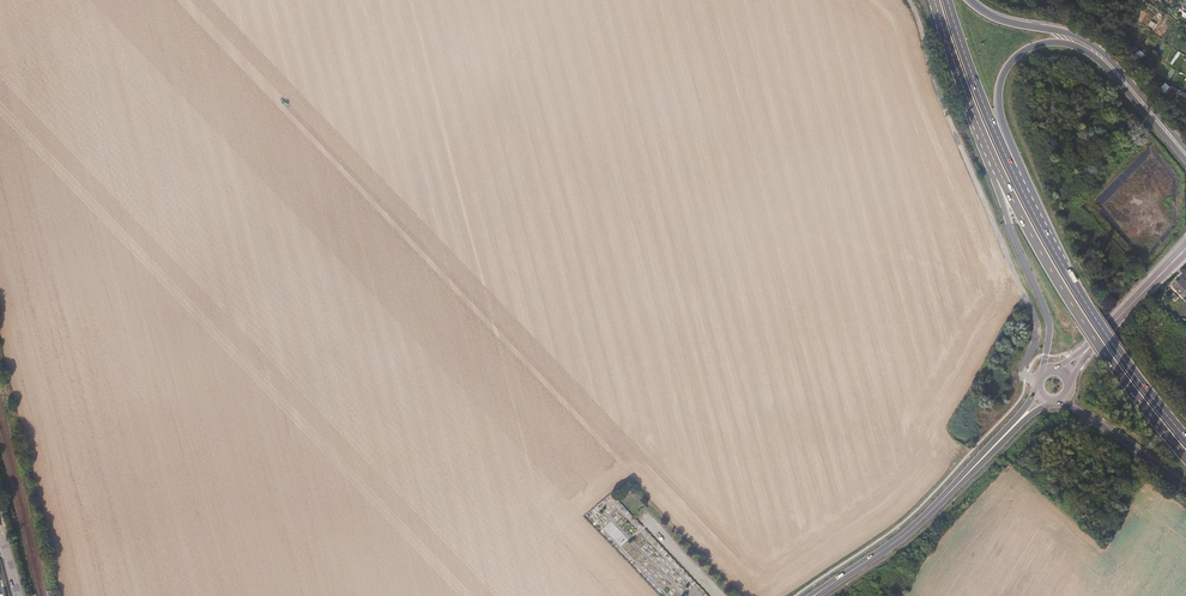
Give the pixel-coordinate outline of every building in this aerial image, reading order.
[(1180,295),(1182,297),(1185,294),(1185,283),(1181,278),(1172,287),(1180,295)]
